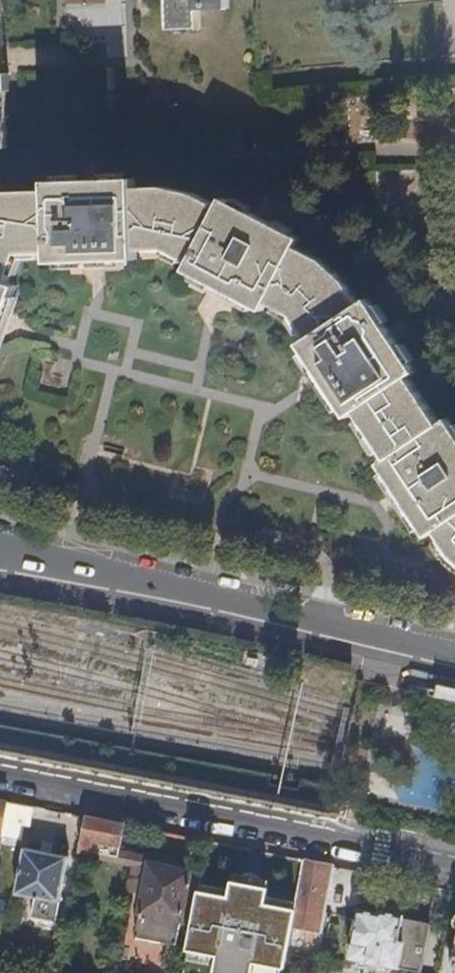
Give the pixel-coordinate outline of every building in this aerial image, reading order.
[(171,29),(200,28),(200,9),(229,7),(229,0),(171,0),(171,29)] [(9,92),(9,74),(0,74),(0,92),(9,92)] [(416,196),(415,169),(392,170),(393,197),(416,196)] [(255,214),(234,204),(224,200),(220,206),(194,193),(165,187),(137,187),(136,179),(135,179),(118,179),(81,180),(48,182),(48,191),(0,192),(0,333),(3,325),(7,312),(16,286),(8,282),(19,254),(50,253),(51,262),(82,260),(84,260),(97,260),(107,259),(108,259),(139,258),(139,249),(166,250),(190,262),(186,271),(212,284),(213,285),(222,290),(253,306),(263,311),(267,303),(294,317),(308,339),(301,344),(315,368),(322,378),(326,384),(348,418),(356,413),(379,448),(386,460),(379,465),(395,490),(399,497),(411,515),(427,538),(435,534),(438,539),(449,556),(451,557),(454,561),(454,428),(448,418),(441,423),(435,414),(410,376),(417,371),(395,335),(371,298),(362,303),(347,279),(337,270),(323,258),(297,245),(302,237),(294,233),(255,214)] [(2,837),(9,803),(0,801),(0,849),(2,837)] [(32,827),(36,808),(9,803),(2,837),(22,840),(25,826),(32,827)] [(110,844),(122,847),(126,825),(88,818),(80,859),(89,860),(90,859),(91,859),(92,853),(107,856),(110,844)] [(151,863),(182,869),(183,863),(121,852),(122,847),(110,844),(107,856),(92,853),(91,859),(134,867),(130,888),(146,891),(151,863)] [(70,857),(25,849),(16,894),(61,903),(70,857)] [(297,911),(294,927),(304,929),(307,934),(314,936),(318,932),(321,933),(334,867),(306,861),(301,891),(297,911)] [(191,871),(182,869),(151,863),(146,891),(137,937),(177,945),(187,894),(188,893),(191,871)] [(199,891),(188,950),(219,956),(215,972),(253,972),(255,964),(286,970),(294,927),(297,911),(266,905),(269,889),(233,882),(230,897),(199,891)] [(28,918),(52,921),(55,902),(31,899),(28,918)] [(419,972),(429,925),(404,920),(404,916),(381,911),(380,915),(358,910),(352,940),(354,940),(351,958),(419,972)]
